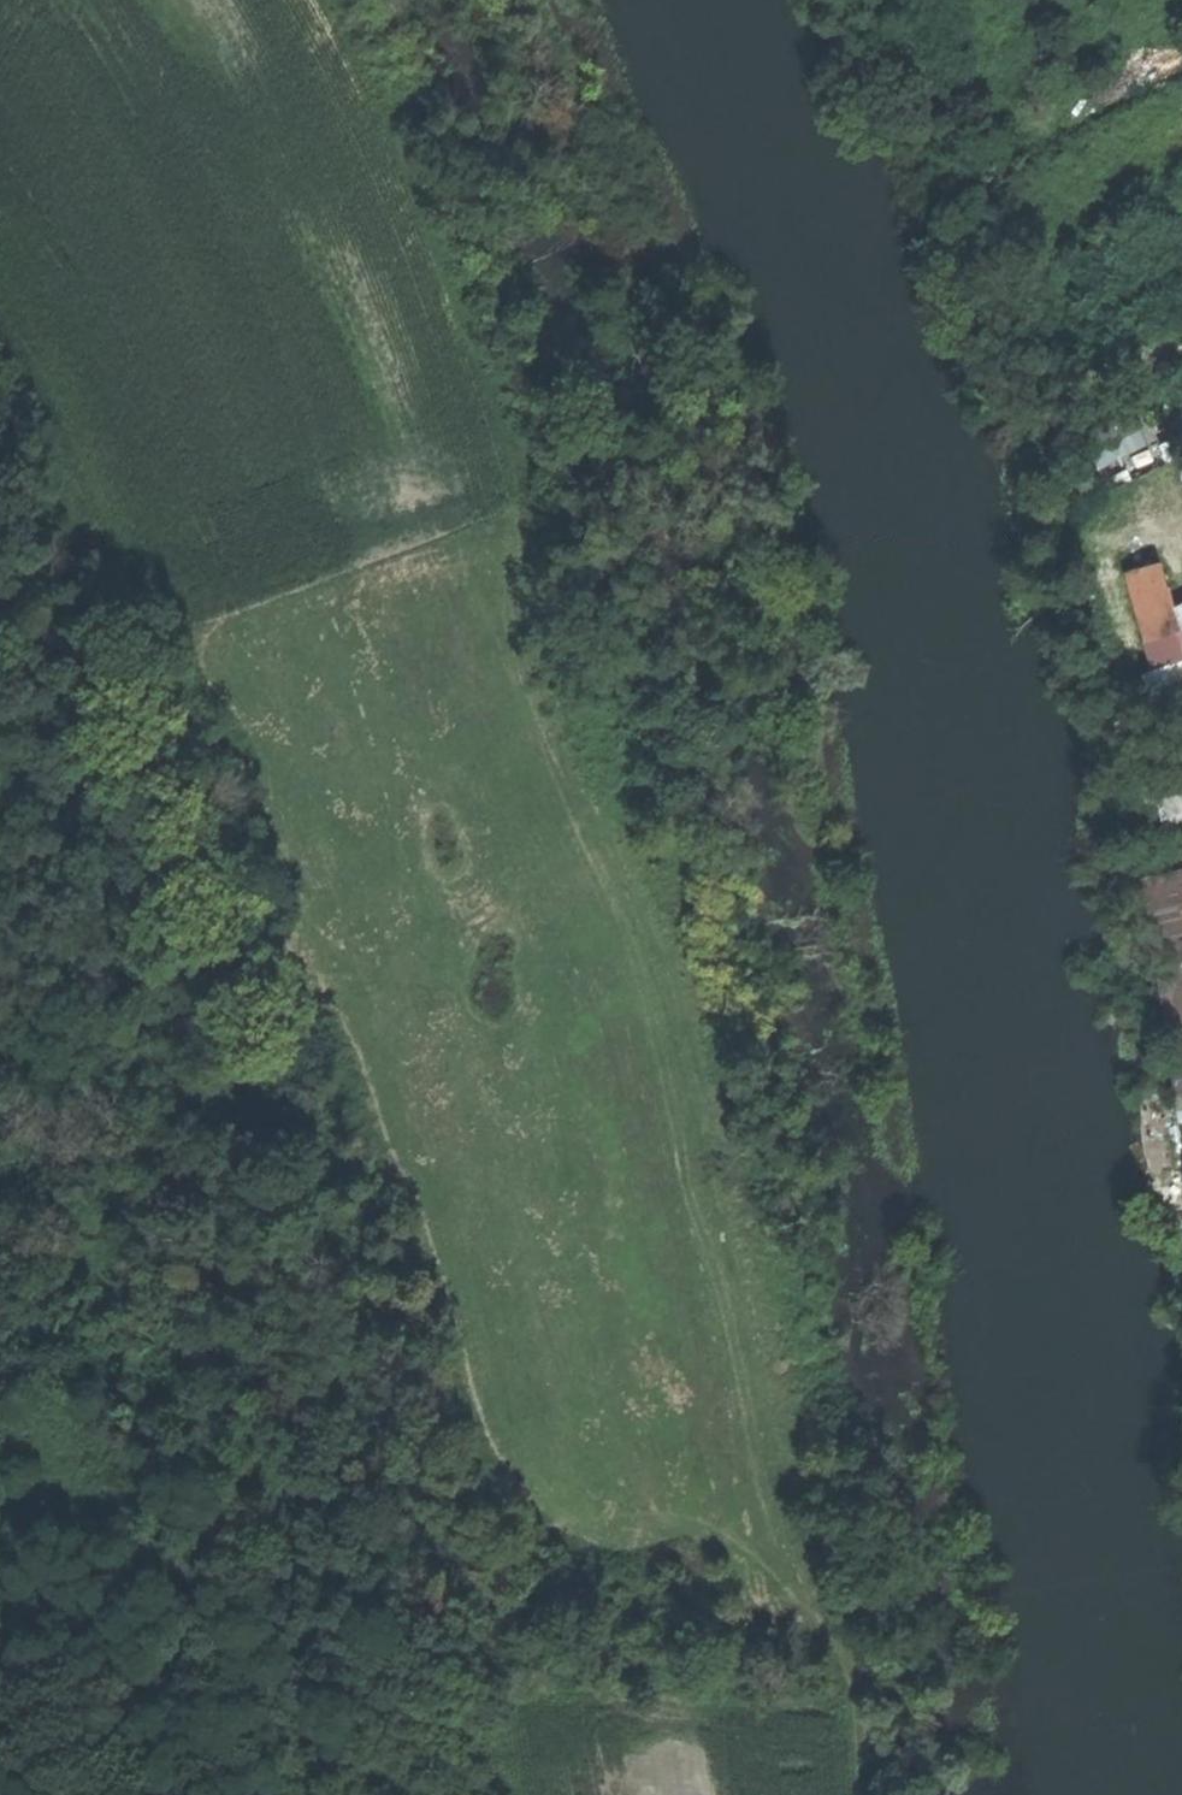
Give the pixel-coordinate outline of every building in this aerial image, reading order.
[(1106,457),(1144,437),(1137,423),(1127,404),(1089,423),(1106,457)] [(1151,670),(1181,656),(1181,605),(1168,611),(1155,563),(1126,575),(1151,670)] [(1123,683),(1137,728),(1181,709),(1181,656),(1151,670),(1123,683)] [(1181,919),(1181,869),(1151,873),(1157,922),(1181,919)] [(1169,1064),(1181,1137),(1181,1061),(1169,1064)]
